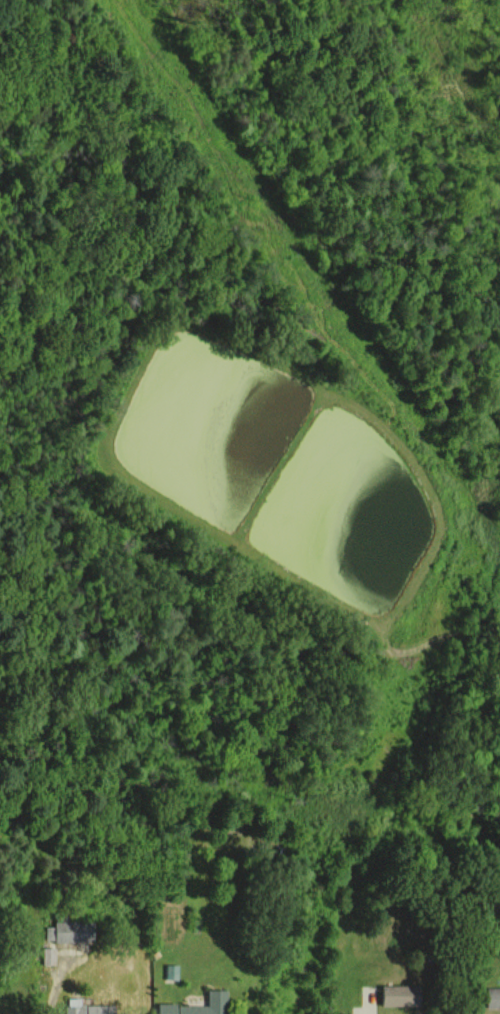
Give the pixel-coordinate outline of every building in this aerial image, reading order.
[(94,919),(54,920),(54,926),(46,926),(46,941),(94,941),(94,919)] [(55,964),(56,947),(44,946),(43,964),(55,964)] [(178,978),(178,964),(166,964),(166,978),(178,978)] [(420,985),(382,984),(382,1004),(420,1005),(420,985)] [(486,987),(487,1008),(499,1008),(499,987),(486,987)] [(227,988),(208,988),(208,1004),(158,1004),(158,1013),(226,1013),(227,988)] [(80,1005),(80,998),(66,998),(66,1013),(114,1013),(114,1004),(80,1005)]
